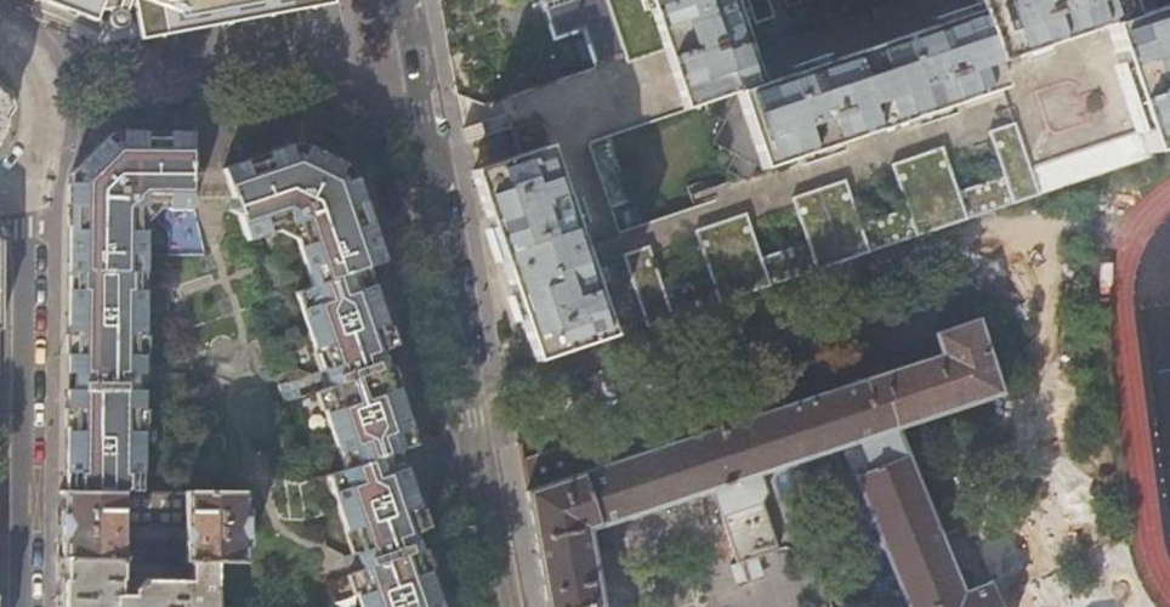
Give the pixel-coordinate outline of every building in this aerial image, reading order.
[(92,23),(96,12),(132,6),(139,41),(333,5),(332,0),(31,0),(92,23)] [(1169,150),(1169,0),(810,0),(785,8),(782,0),(546,0),(556,32),(584,22),(597,63),(501,101),(509,122),(524,159),(470,174),(532,362),(610,336),(612,340),(946,227),(1169,150)] [(193,207),(195,130),(111,130),(69,173),(68,242),(68,323),(68,355),(74,355),(74,389),(67,389),(67,442),(67,493),(140,493),(140,391),(141,384),(146,384),(146,374),(140,374),(140,221),(159,207),(193,207)] [(415,442),(388,365),(385,365),(374,331),(386,325),(365,267),(366,265),(384,258),(353,167),(298,141),(221,167),(232,198),(226,207),(236,212),(245,239),(275,229),(294,237),(310,284),(293,290),(320,368),(310,372),(342,467),(325,473),(352,550),(351,552),(341,555),(344,563),(349,561),(351,562),(353,569),(347,572),(359,606),(442,606),(422,547),(418,547),(407,513),(418,508),(398,449),(415,442)] [(960,592),(894,429),(999,394),(967,294),(951,299),(959,326),(933,335),(940,355),(938,356),(606,466),(603,465),(591,440),(521,462),(546,606),(601,606),(600,604),(590,538),(598,535),(596,529),(597,527),(712,488),(737,563),(732,567),(737,585),(729,590),(735,606),(772,606),(756,558),(757,556),(777,550),(761,503),(767,491),(761,472),(857,440),(869,469),(854,475),(907,606),(999,606),(988,582),(960,592)] [(243,561),(244,493),(140,493),(67,493),(64,494),(64,505),(64,525),(64,560),(123,560),(124,554),(131,554),(185,555),(185,561),(214,561),(243,561)] [(169,578),(145,578),(135,589),(135,596),(120,596),(120,594),(124,590),(123,560),(64,560),(63,594),(63,606),(214,606),(214,561),(185,561),(169,561),(169,578)]
